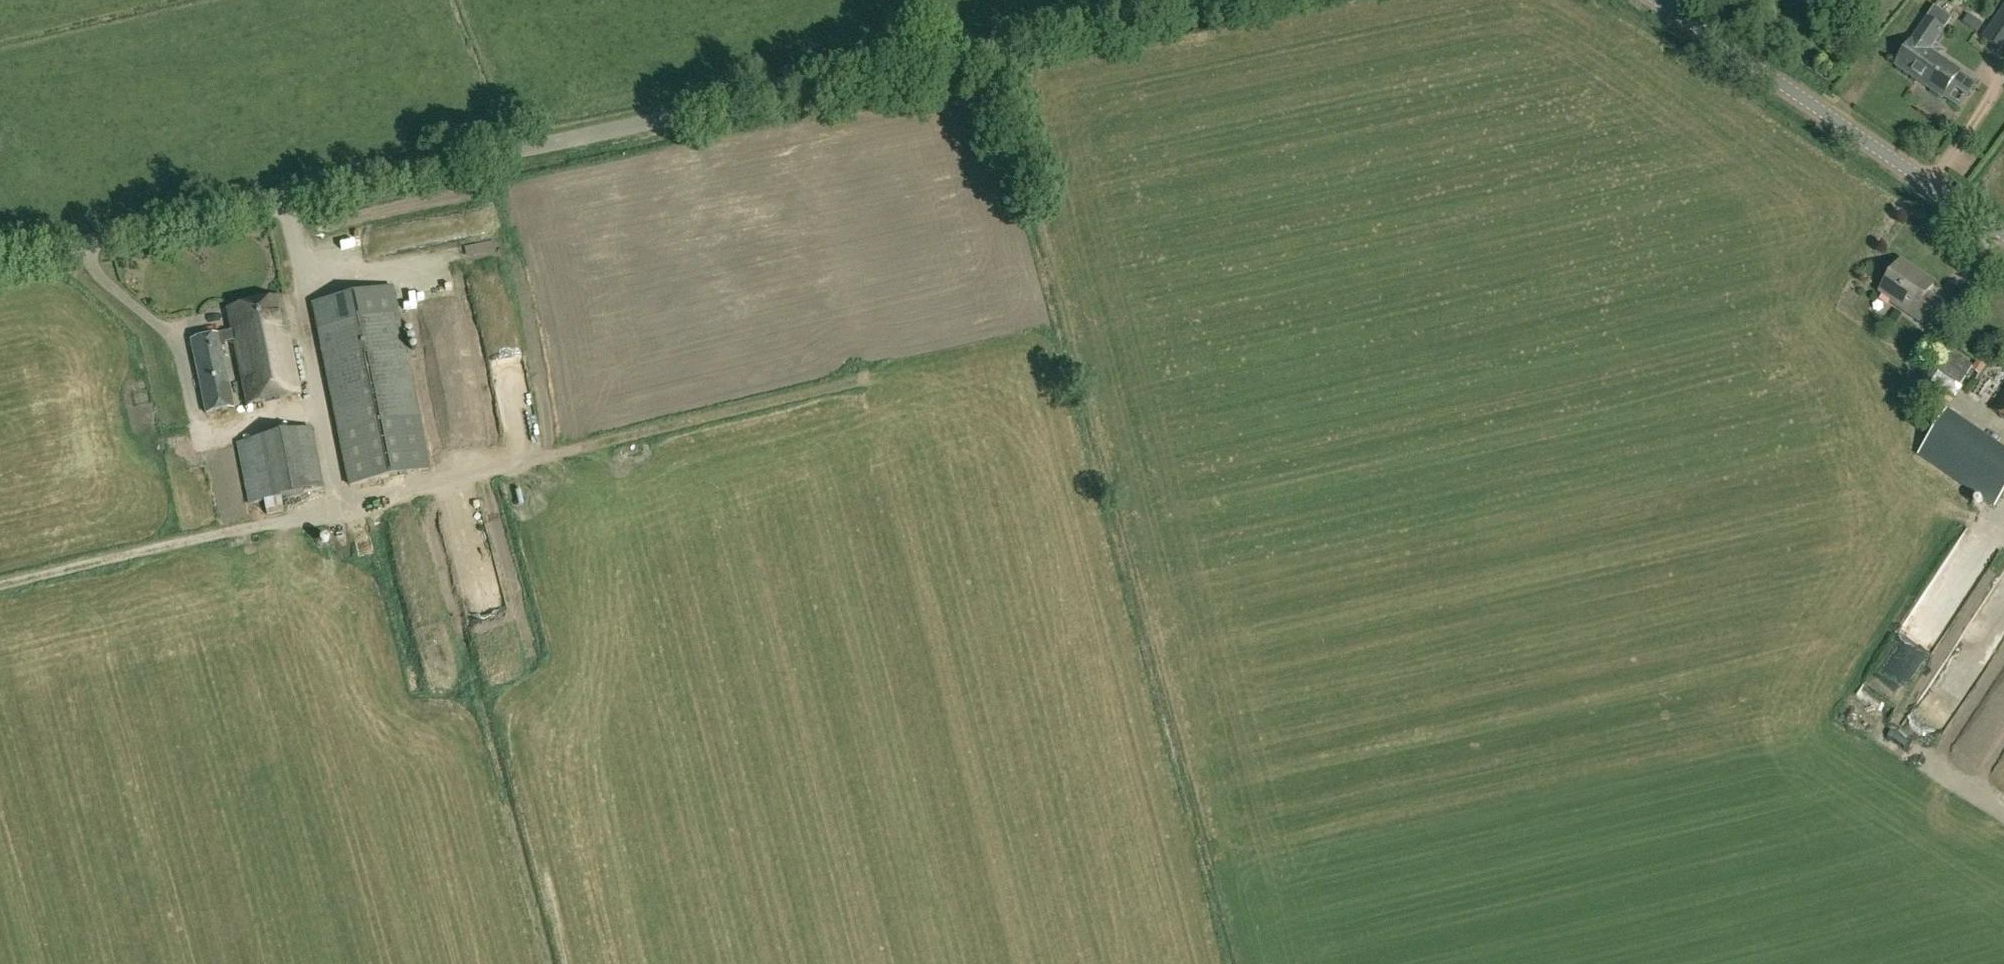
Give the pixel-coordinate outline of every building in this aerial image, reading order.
[(1984,40),(2003,54),(2003,10),(1984,40)] [(1961,73),(1930,52),(1951,22),(1934,11),(1914,40),(1913,40),(1895,66),(1943,99),(1961,73)] [(1936,285),(1902,262),(1882,292),(1896,302),(1895,304),(1934,331),(1949,308),(1929,294),(1936,285)] [(430,470),(399,312),(394,289),(314,305),(350,486),(430,470)] [(234,332),(192,340),(207,414),(235,408),(223,349),(227,348),(226,343),(236,341),(248,406),(301,395),(282,299),(229,309),(234,332)] [(1994,411),(2003,417),(2003,396),(1994,411)] [(1920,456),(1936,467),(1965,425),(1948,414),(1920,456)] [(252,505),(265,502),(267,516),(285,512),(283,498),(325,489),(313,429),(239,444),(252,505)]
